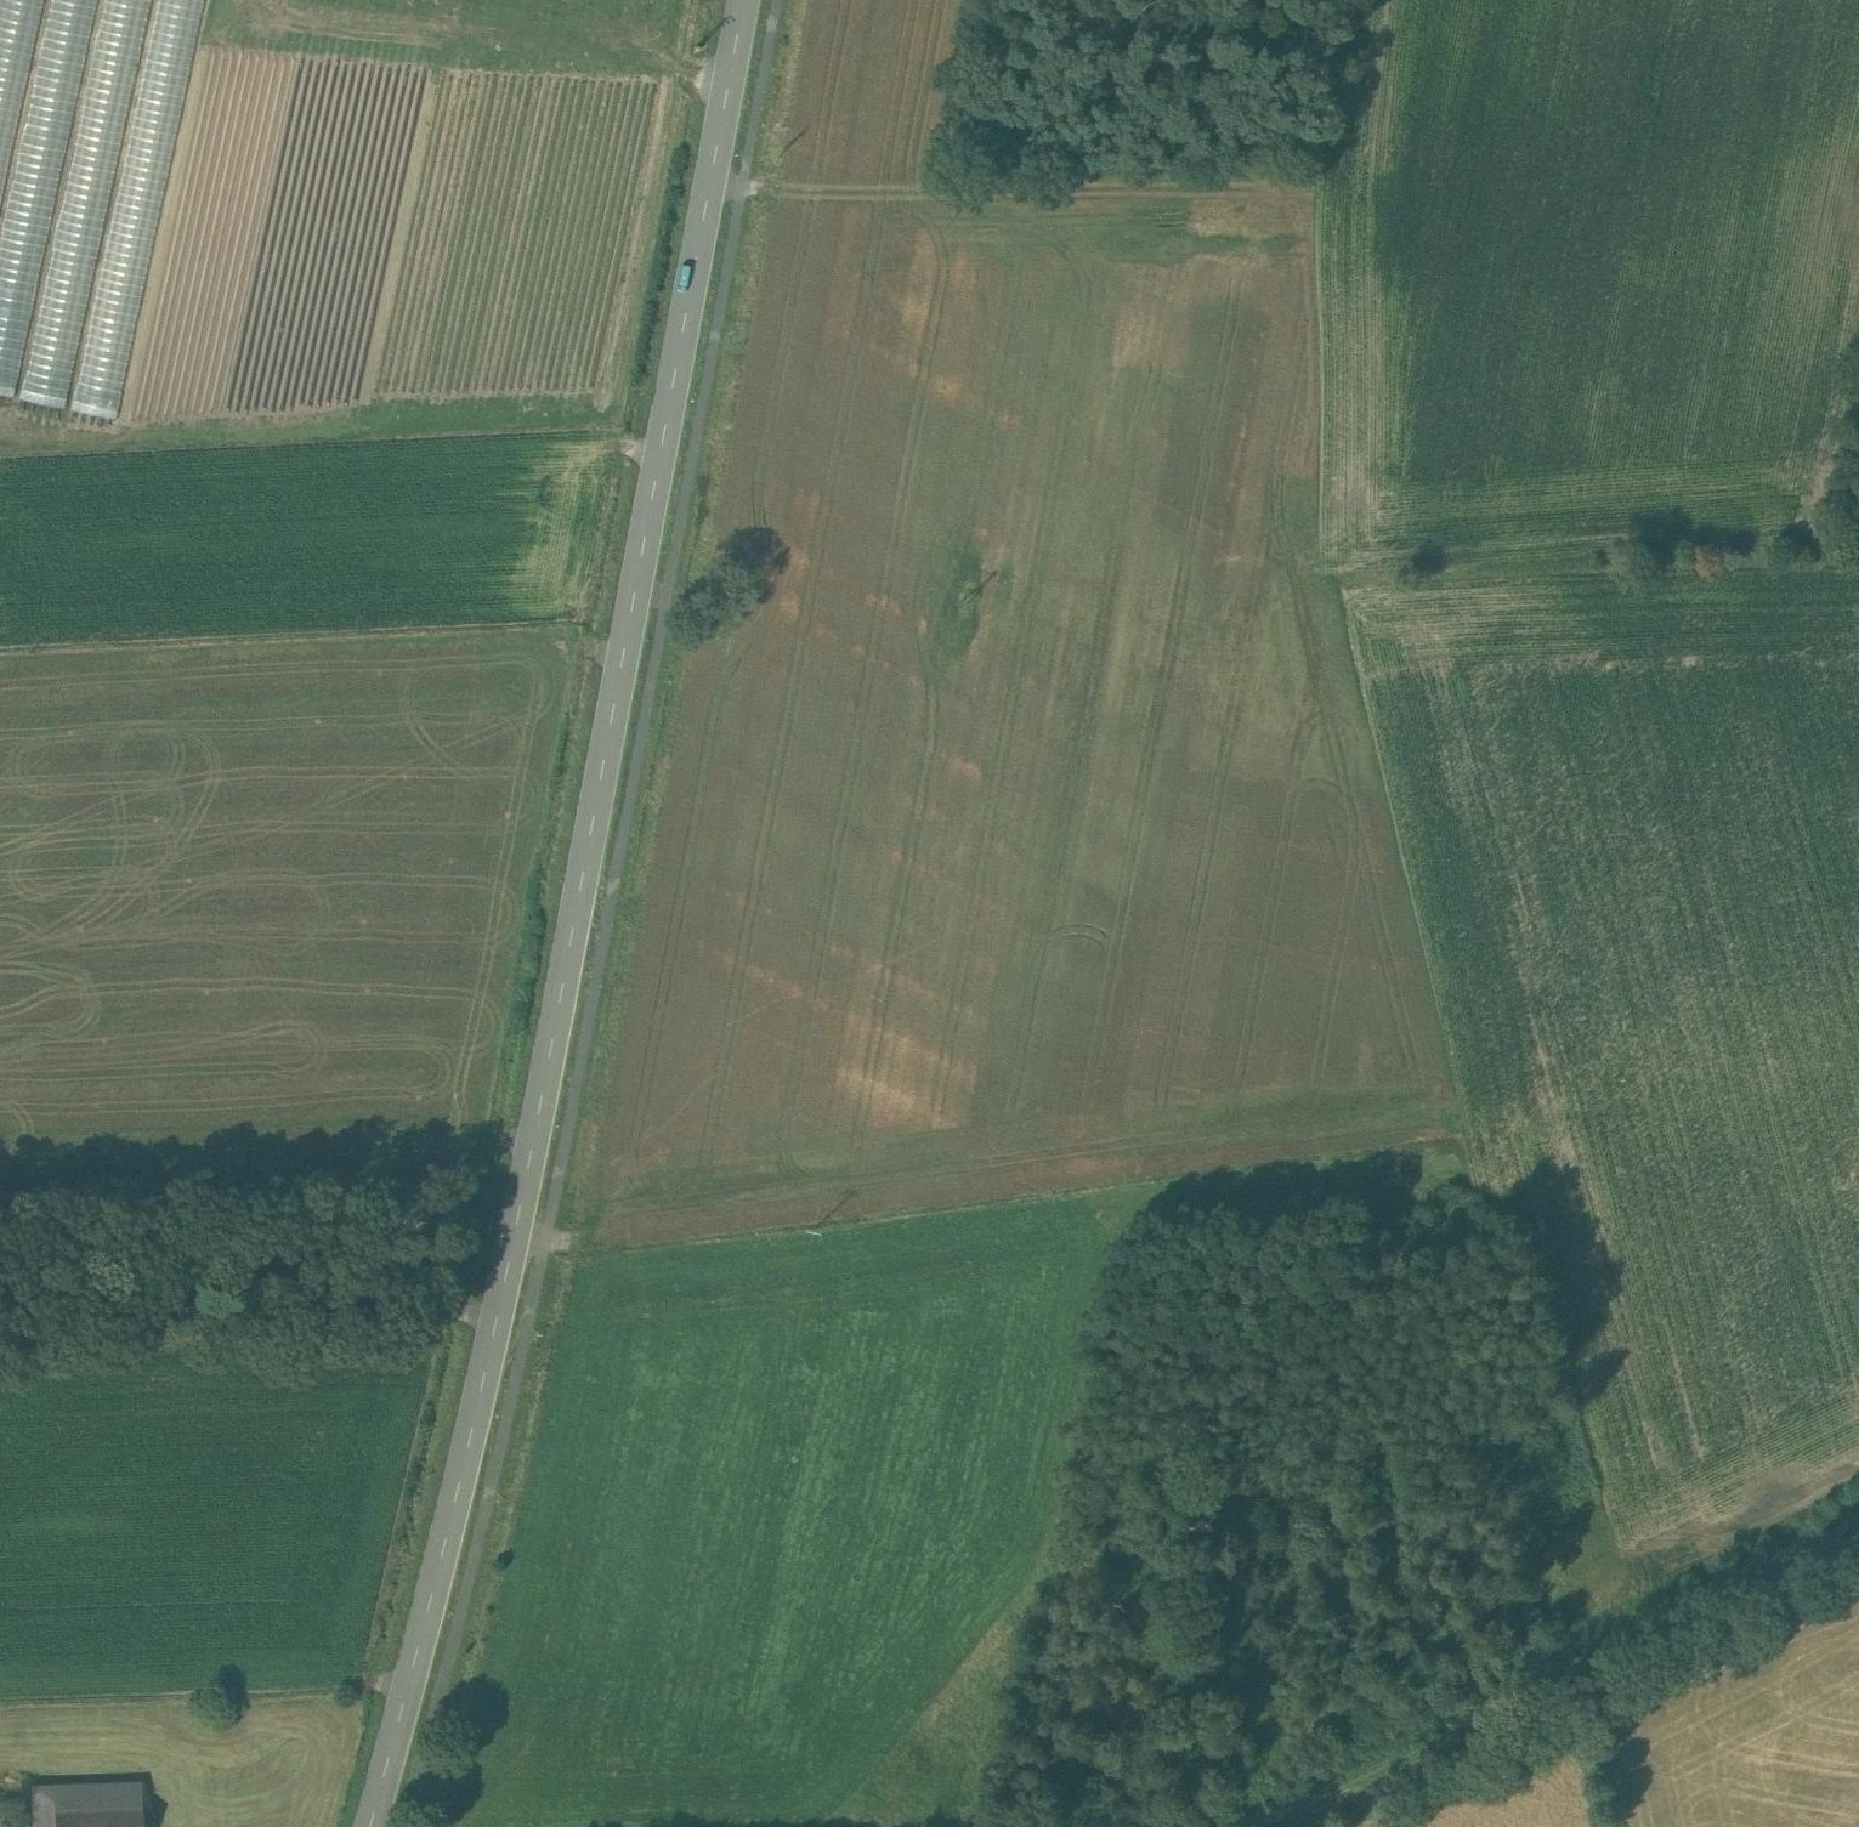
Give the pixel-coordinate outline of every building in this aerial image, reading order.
[(54,1807),(55,1826),(143,1826),(142,1803),(54,1807)]
